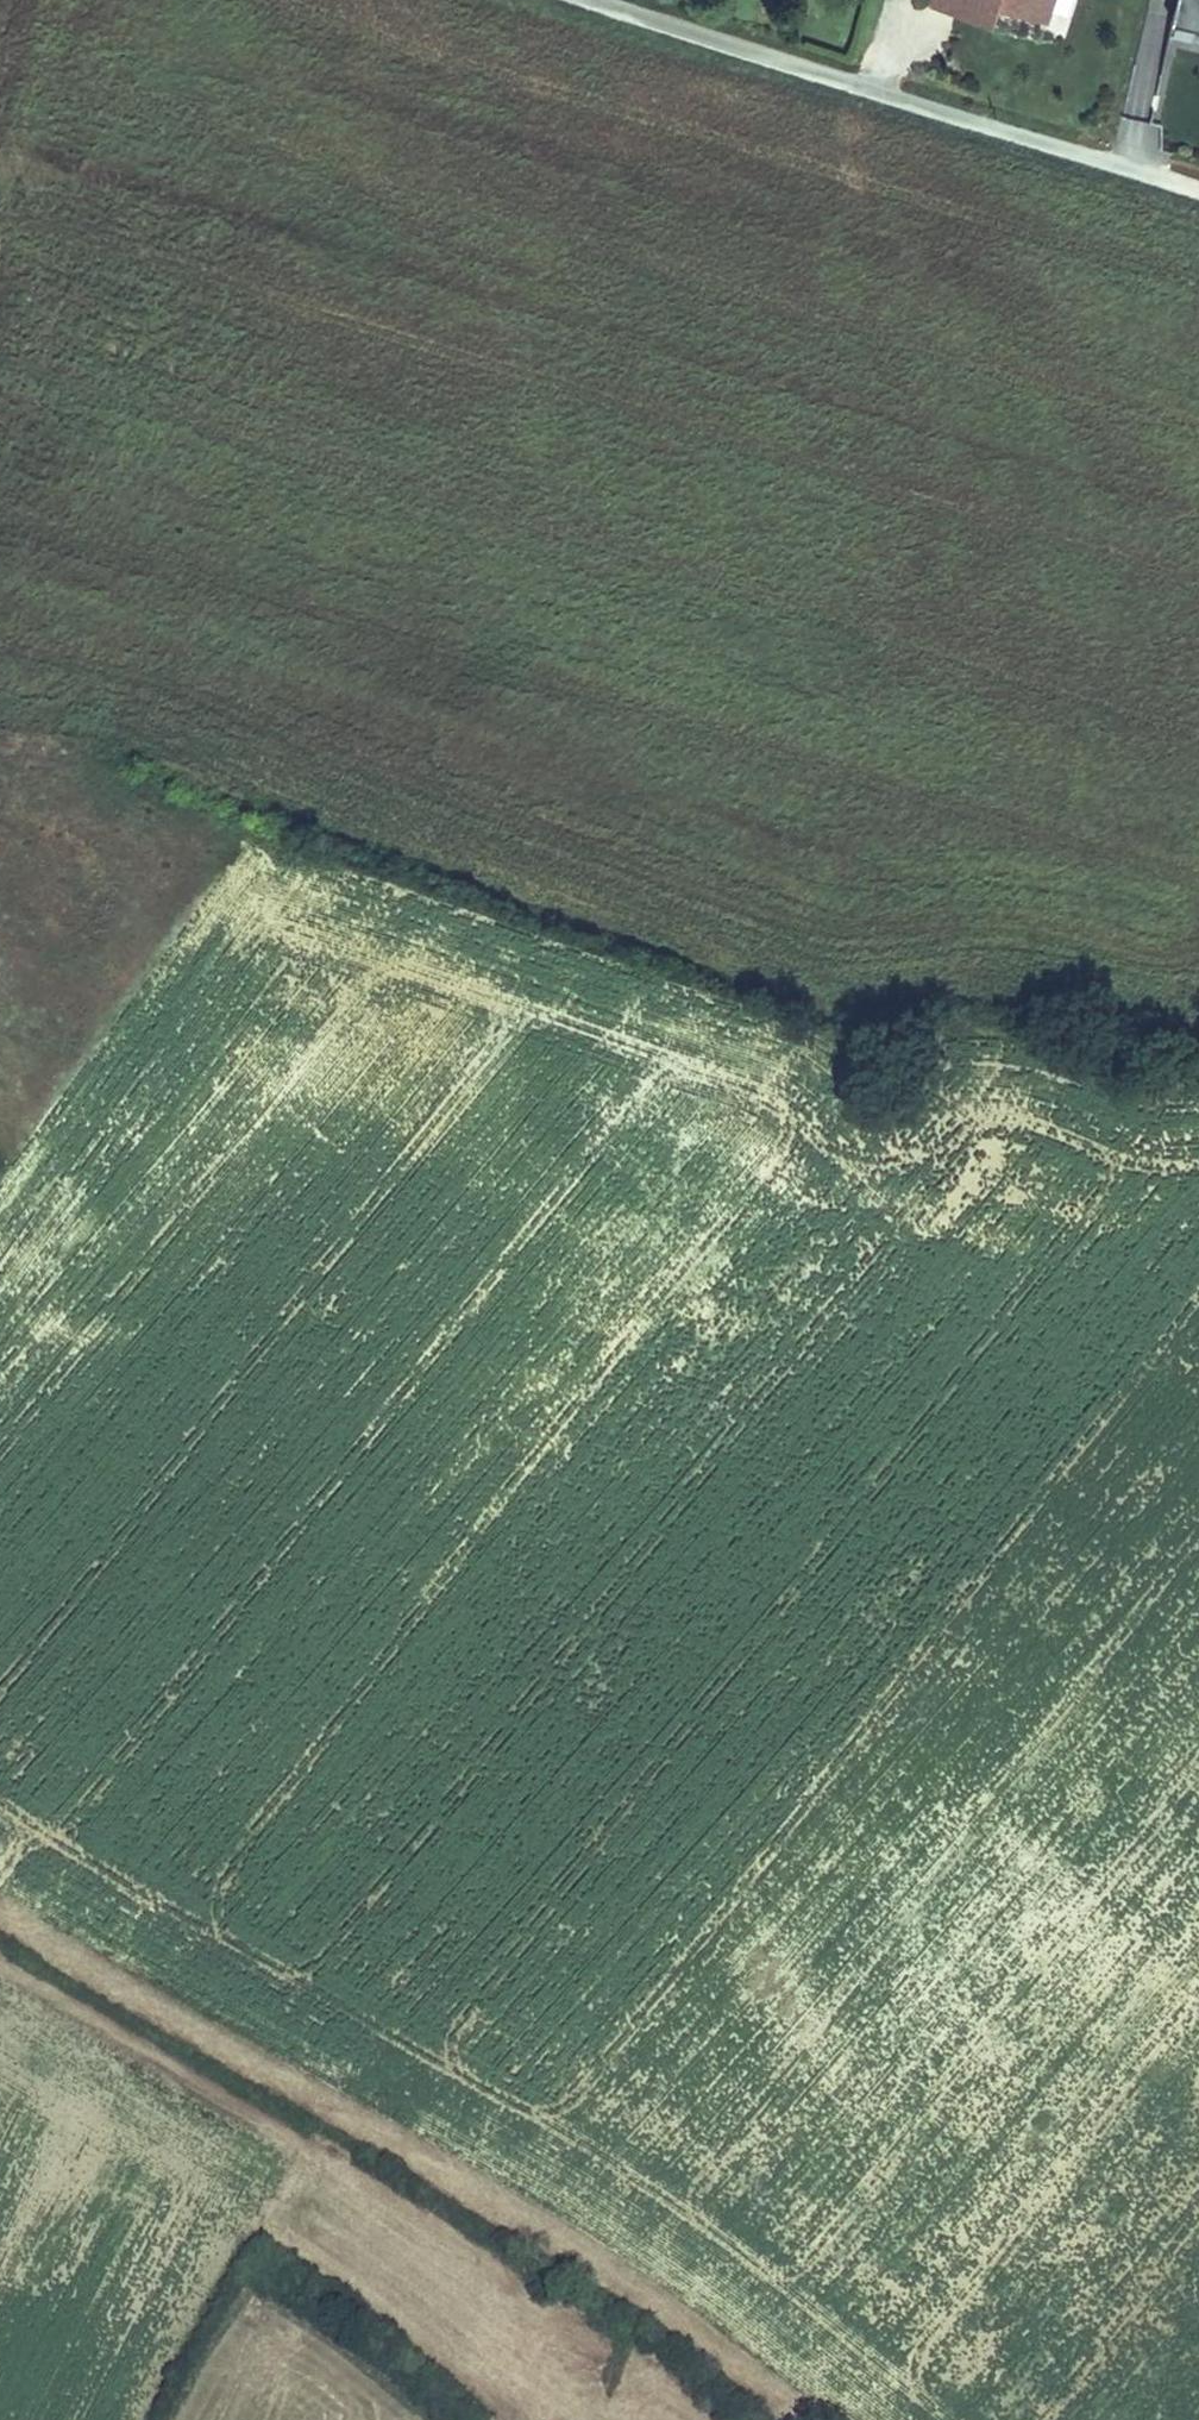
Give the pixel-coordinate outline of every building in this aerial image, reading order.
[(992,17),(1046,22),(1051,9),(1069,15),(1073,0),(932,0),(992,17)] [(1170,21),(1198,28),(1198,0),(1176,0),(1170,21)]
